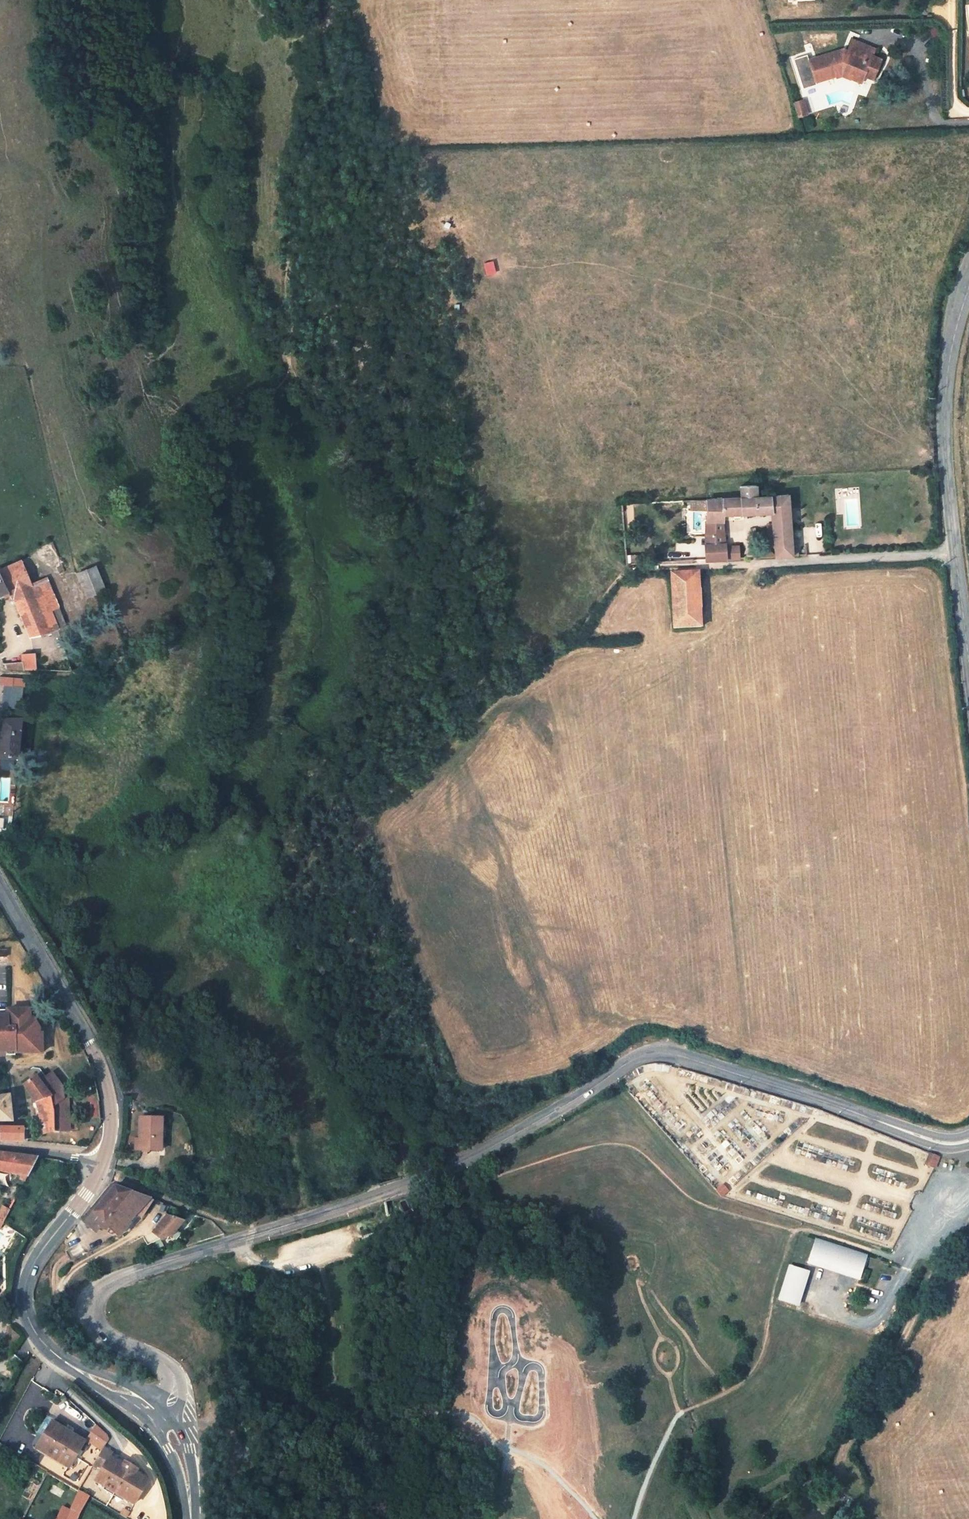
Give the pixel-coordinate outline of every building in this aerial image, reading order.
[(841,52),(840,50),(809,60),(816,82),(836,76),(835,74),(842,72),(852,76),(851,79),(862,83),(864,76),(873,79),(882,60),(873,56),(875,49),(852,39),(848,51),(846,55),(841,52)] [(804,100),(794,103),(798,117),(808,115),(804,100)] [(484,262),(487,275),(497,273),(495,260),(484,262)] [(757,485),(740,486),(741,497),(757,496),(757,485)] [(741,497),(724,498),(722,514),(723,514),(771,512),(775,556),(793,556),(793,549),(789,494),(757,496),(741,497)] [(724,498),(707,499),(707,508),(706,535),(710,534),(710,543),(706,544),(706,560),(725,559),(724,546),(725,546),(723,514),(722,514),(724,498)] [(707,499),(691,500),(691,508),(707,508),(707,499)] [(10,598),(14,596),(32,589),(35,597),(17,604),(30,636),(50,632),(58,628),(57,627),(50,611),(58,608),(45,578),(30,584),(21,560),(0,570),(0,599),(8,595),(10,598)] [(96,566),(77,573),(87,597),(93,594),(98,592),(106,589),(96,566)] [(705,630),(703,573),(671,573),(675,631),(705,630)] [(14,596),(17,604),(35,597),(32,589),(14,596)] [(50,611),(57,627),(64,624),(58,608),(50,611)] [(23,662),(3,663),(5,668),(35,669),(35,653),(22,654),(23,662)] [(3,722),(0,755),(0,759),(18,760),(21,722),(3,722)] [(42,1052),(42,1034),(38,1034),(38,1029),(39,1028),(34,1018),(30,1018),(30,1013),(31,1013),(28,1009),(0,1010),(0,1052),(4,1052),(6,1051),(15,1051),(15,1053),(42,1052)] [(62,1087),(53,1075),(49,1075),(40,1081),(35,1075),(23,1084),(35,1101),(39,1112),(40,1121),(37,1123),(41,1135),(52,1131),(53,1132),(54,1132),(60,1132),(60,1131),(66,1131),(69,1126),(68,1105),(63,1098),(62,1087)] [(13,1122),(10,1095),(0,1097),(0,1122),(13,1122)] [(161,1150),(161,1118),(140,1118),(140,1140),(139,1150),(161,1150)] [(24,1141),(24,1127),(14,1127),(0,1127),(0,1141),(24,1141)] [(38,1158),(0,1153),(0,1171),(21,1175),(19,1179),(25,1182),(38,1158)] [(939,1157),(930,1153),(926,1164),(935,1168),(939,1157)] [(110,1184),(92,1208),(95,1210),(115,1186),(110,1184)] [(721,1196),(727,1191),(722,1185),(716,1190),(721,1196)] [(81,1220),(91,1228),(99,1227),(101,1229),(104,1230),(107,1229),(109,1225),(120,1235),(130,1223),(136,1215),(142,1218),(152,1201),(148,1198),(115,1186),(95,1210),(92,1208),(81,1220)] [(2,1206),(0,1210),(0,1220),(3,1223),(10,1210),(2,1206)] [(153,1232),(143,1237),(148,1246),(161,1239),(162,1240),(165,1238),(168,1235),(171,1237),(184,1221),(167,1215),(153,1232)] [(866,1256),(815,1240),(808,1262),(859,1278),(866,1256)] [(80,1244),(66,1252),(70,1260),(85,1252),(80,1244)] [(779,1301),(800,1307),(811,1271),(789,1265),(779,1301)] [(245,1382),(248,1395),(254,1394),(251,1381),(245,1382)] [(84,1441),(63,1428),(65,1426),(55,1419),(37,1448),(68,1467),(84,1441)] [(110,1451),(104,1447),(93,1465),(99,1469),(107,1455),(110,1451)] [(110,1457),(107,1455),(99,1469),(102,1471),(110,1457)] [(123,1465),(110,1457),(102,1471),(96,1480),(135,1504),(149,1480),(135,1472),(138,1468),(126,1460),(123,1465)] [(79,1490),(69,1510),(62,1507),(56,1518),(78,1518),(80,1513),(89,1497),(79,1490)]
